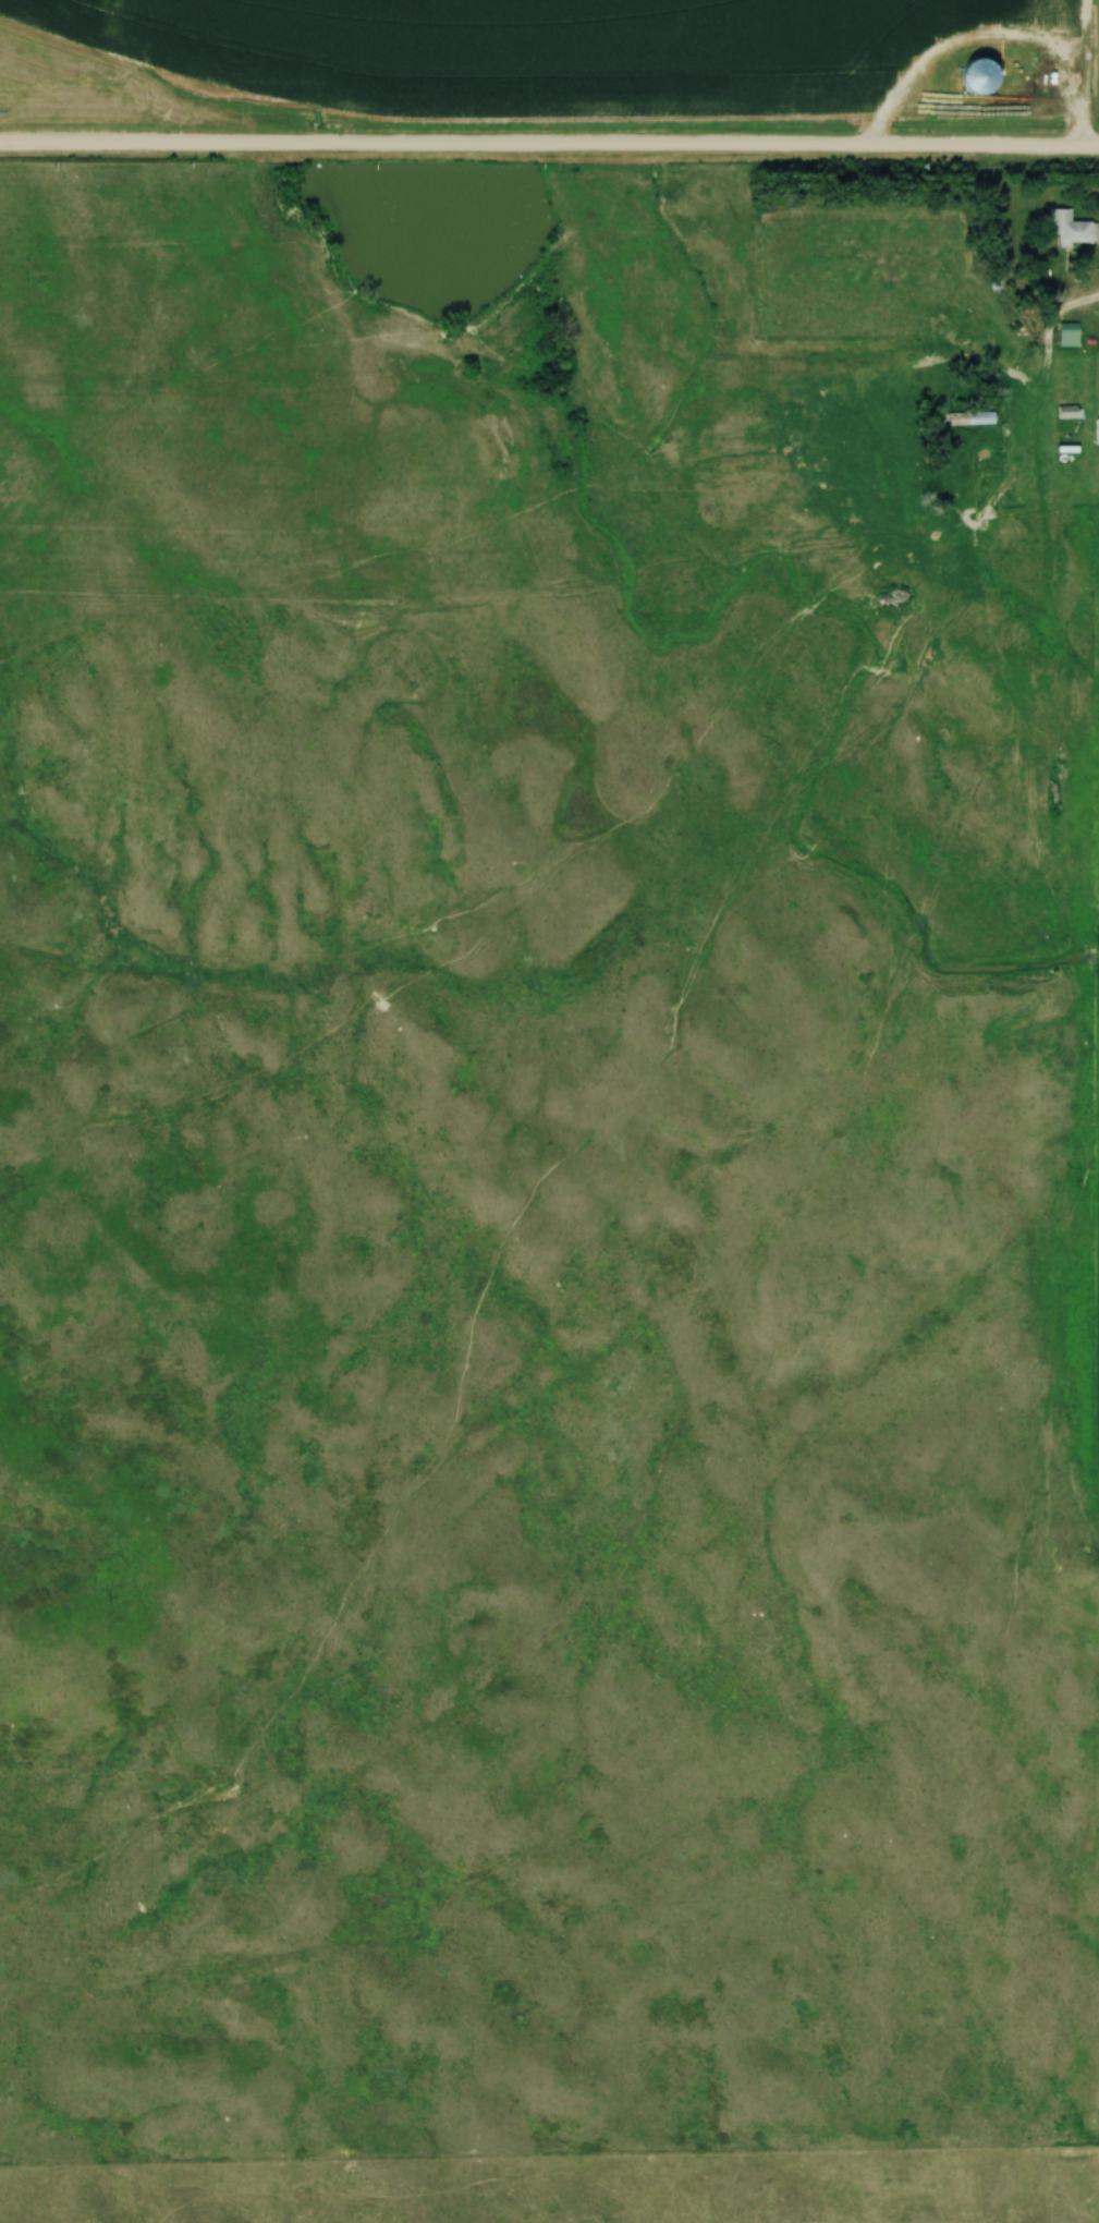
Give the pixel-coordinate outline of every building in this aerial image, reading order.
[(1069,210),(1047,210),(1047,234),(1057,234),(1057,246),(1094,246),(1094,222),(1069,222),(1069,210)] [(1059,345),(1076,345),(1076,327),(1059,327),(1059,345)]
